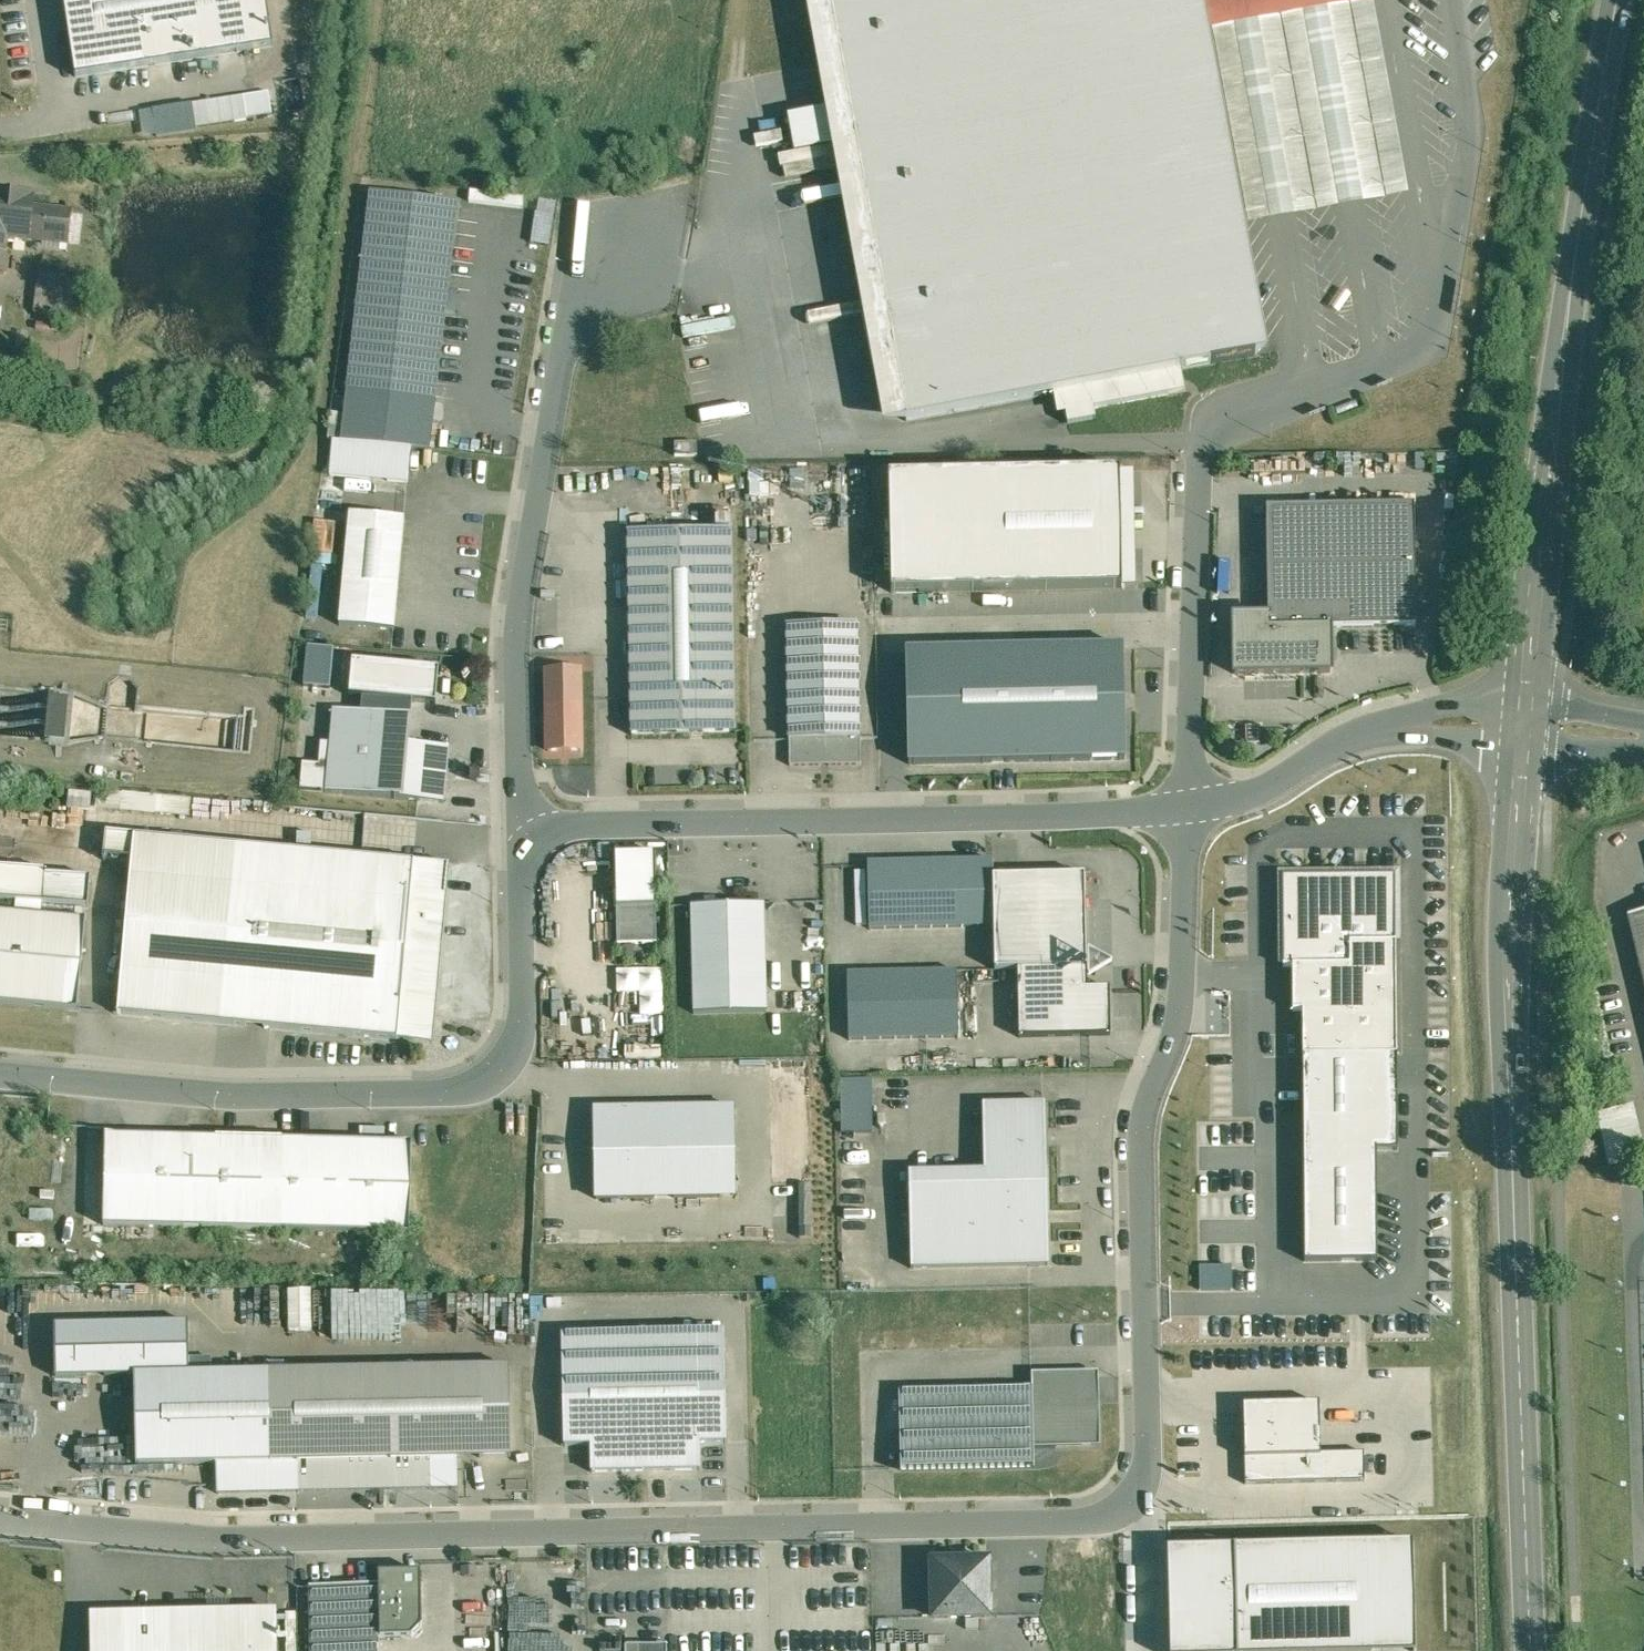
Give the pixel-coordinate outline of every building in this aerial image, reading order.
[(75,77),(273,47),(265,0),(64,0),(75,77)] [(887,310),(897,364),(897,366),(886,368),(892,396),(902,394),(907,420),(1063,392),(1165,373),(1257,356),(1192,0),(830,0),(887,310)] [(1248,227),(1409,197),(1373,0),(1206,0),(1248,227)] [(243,95),(192,104),(196,128),(247,119),(243,95)] [(192,104),(152,110),(156,137),(197,130),(196,128),(192,104)] [(839,107),(790,116),(796,151),(846,141),(839,107)] [(0,194),(0,223),(11,224),(9,240),(29,242),(29,238),(27,238),(30,207),(33,207),(34,198),(0,194)] [(457,203),(368,194),(346,389),(436,400),(457,203)] [(33,207),(30,207),(27,238),(29,238),(70,242),(74,212),(33,207)] [(5,274),(9,240),(11,224),(0,223),(0,273),(5,274)] [(66,274),(40,271),(35,312),(61,316),(66,274)] [(1352,296),(1342,289),(1329,307),(1339,314),(1352,296)] [(887,310),(863,315),(873,368),(897,364),(887,310)] [(1165,373),(1063,392),(1069,424),(1096,419),(1094,408),(1169,394),(1165,373)] [(698,455),(698,442),(676,442),(676,456),(698,455)] [(1122,471),(877,477),(880,595),(1125,589),(1122,471)] [(1415,505),(1267,508),(1269,623),(1269,629),(1338,628),(1417,627),(1415,505)] [(405,520),(351,514),(340,625),(395,630),(405,520)] [(733,530),(628,532),(629,564),(734,562),(733,530)] [(734,562),(629,564),(631,699),(736,697),(734,562)] [(1269,629),(1269,623),(1235,624),(1237,683),(1340,679),(1338,628),(1269,629)] [(858,629),(785,629),(790,739),(860,738),(858,629)] [(337,648),(309,645),(305,686),(333,689),(337,648)] [(1123,647),(907,652),(909,765),(1125,760),(1123,647)] [(581,670),(547,670),(549,751),(582,750),(581,670)] [(736,697),(631,699),(632,732),(737,730),(736,697)] [(409,717),(334,710),(326,792),(401,799),(406,743),(409,717)] [(860,738),(790,739),(791,765),(861,764),(860,738)] [(450,747),(406,743),(401,799),(445,803),(450,747)] [(179,799),(107,795),(108,791),(84,789),(83,807),(178,814),(179,799)] [(102,832),(86,830),(83,857),(100,858),(102,832)] [(450,864),(107,832),(105,856),(133,859),(118,1013),(407,1040),(419,1038),(430,1031),(435,1023),(436,1015),(450,864)] [(869,928),(994,924),(992,878),(992,859),(867,863),(869,928)] [(657,860),(619,860),(619,945),(657,945),(657,860)] [(44,903),(46,874),(46,871),(0,867),(0,900),(44,903)] [(91,878),(46,874),(44,903),(89,906),(91,878)] [(1085,876),(992,878),(994,924),(995,970),(1017,969),(1087,968),(1085,876)] [(1396,876),(1283,877),(1284,926),(1278,926),(1278,941),(1284,941),(1284,967),(1293,966),(1351,966),(1351,944),(1396,943),(1397,943),(1396,876)] [(765,903),(692,904),(695,1013),(768,1011),(765,903)] [(0,912),(0,1003),(77,1010),(86,920),(0,912)] [(1629,916),(1643,977),(1643,912),(1629,916)] [(1351,966),(1293,966),(1293,1011),(1302,1011),(1304,1261),(1378,1261),(1377,1151),(1398,1151),(1396,943),(1351,944),(1351,966)] [(1087,989),(1087,968),(1017,969),(1019,1038),(1110,1036),(1109,988),(1087,989)] [(638,1015),(662,1015),(662,969),(638,969),(638,1015)] [(960,973),(851,974),(852,1043),(961,1042),(960,973)] [(870,1133),(870,1079),(838,1079),(838,1133),(870,1133)] [(1050,1265),(1046,1103),(984,1105),(985,1171),(910,1173),(912,1268),(1050,1265)] [(1631,1108),(1597,1115),(1608,1164),(1642,1156),(1631,1108)] [(735,1113),(597,1113),(596,1204),(735,1205),(735,1113)] [(286,1139),(107,1134),(104,1225),(284,1229),(286,1139)] [(404,1142),(286,1139),(284,1229),(402,1232),(404,1142)] [(1230,1290),(1230,1266),(1197,1266),(1197,1290),(1230,1290)] [(307,1290),(285,1291),(286,1330),(308,1329),(307,1290)] [(135,1374),(188,1373),(186,1322),(54,1326),(55,1377),(135,1374)] [(725,1352),(563,1355),(565,1446),(591,1446),(592,1472),(701,1470),(701,1443),(727,1443),(725,1352)] [(188,1373),(135,1374),(137,1465),(217,1463),(429,1459),(508,1458),(507,1367),(188,1373)] [(1095,1377),(1033,1378),(1033,1388),(1035,1448),(1057,1448),(1057,1443),(1096,1442),(1095,1377)] [(1033,1388),(900,1390),(902,1469),(1035,1467),(1035,1448),(1033,1388)] [(1244,1406),(1245,1484),(1364,1481),(1363,1453),(1320,1454),(1319,1404),(1244,1406)] [(429,1459),(217,1463),(217,1493),(430,1490),(429,1459)] [(1158,1549),(1161,1650),(1393,1650),(1411,1650),(1408,1541),(1158,1549)] [(990,1617),(989,1561),(933,1563),(934,1618),(990,1617)] [(421,1579),(378,1580),(379,1585),(380,1636),(398,1636),(397,1614),(422,1613),(421,1579)] [(379,1585),(310,1587),(311,1650),(380,1650),(380,1636),(379,1585)] [(200,1613),(91,1615),(92,1650),(277,1650),(277,1611),(226,1612),(225,1601),(200,1602),(200,1613)]
